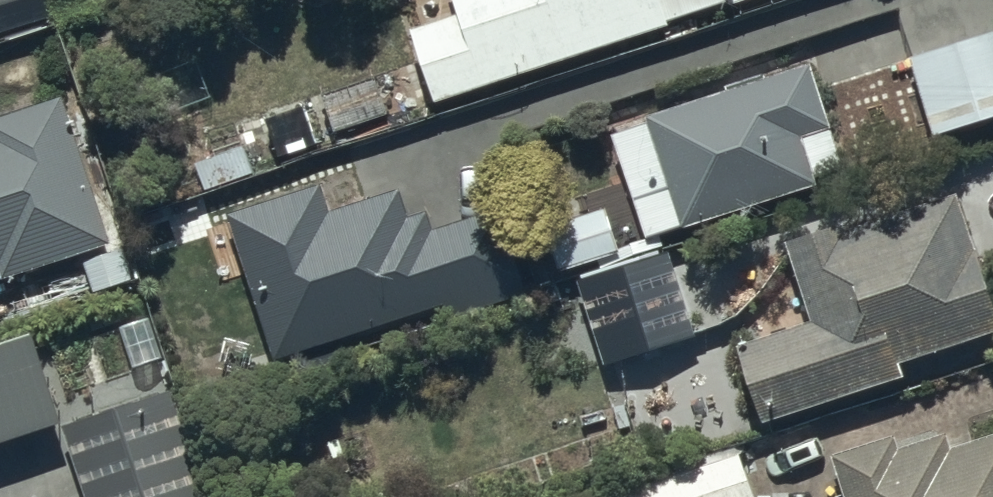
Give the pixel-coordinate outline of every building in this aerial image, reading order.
[(419,21),(444,95),(729,0),(466,0),(468,5),(419,21)] [(913,55),(934,131),(992,114),(992,32),(913,55)] [(818,61),(617,125),(652,234),(821,180),(818,171),(850,161),(818,61)] [(1,263),(6,278),(120,240),(71,90),(0,113),(0,264),(1,263)] [(235,211),(279,355),(448,302),(452,315),(534,290),(508,205),(440,226),(434,206),(414,212),(406,185),(335,207),(328,183),(235,211)] [(790,233),(814,314),(743,335),(767,414),(910,371),(906,357),(992,331),(992,269),(987,247),(981,249),(963,188),(847,223),(845,216),(790,233)] [(611,201),(549,221),(563,262),(624,243),(611,201)] [(674,242),(581,272),(612,358),(704,325),(674,242)] [(0,344),(0,442),(59,422),(30,334),(0,344)] [(71,422),(96,496),(213,496),(216,496),(180,387),(71,422)] [(836,454),(851,496),(992,496),(992,429),(953,442),(948,428),(901,444),(897,434),(836,454)] [(742,445),(591,496),(760,496),(742,445)]
